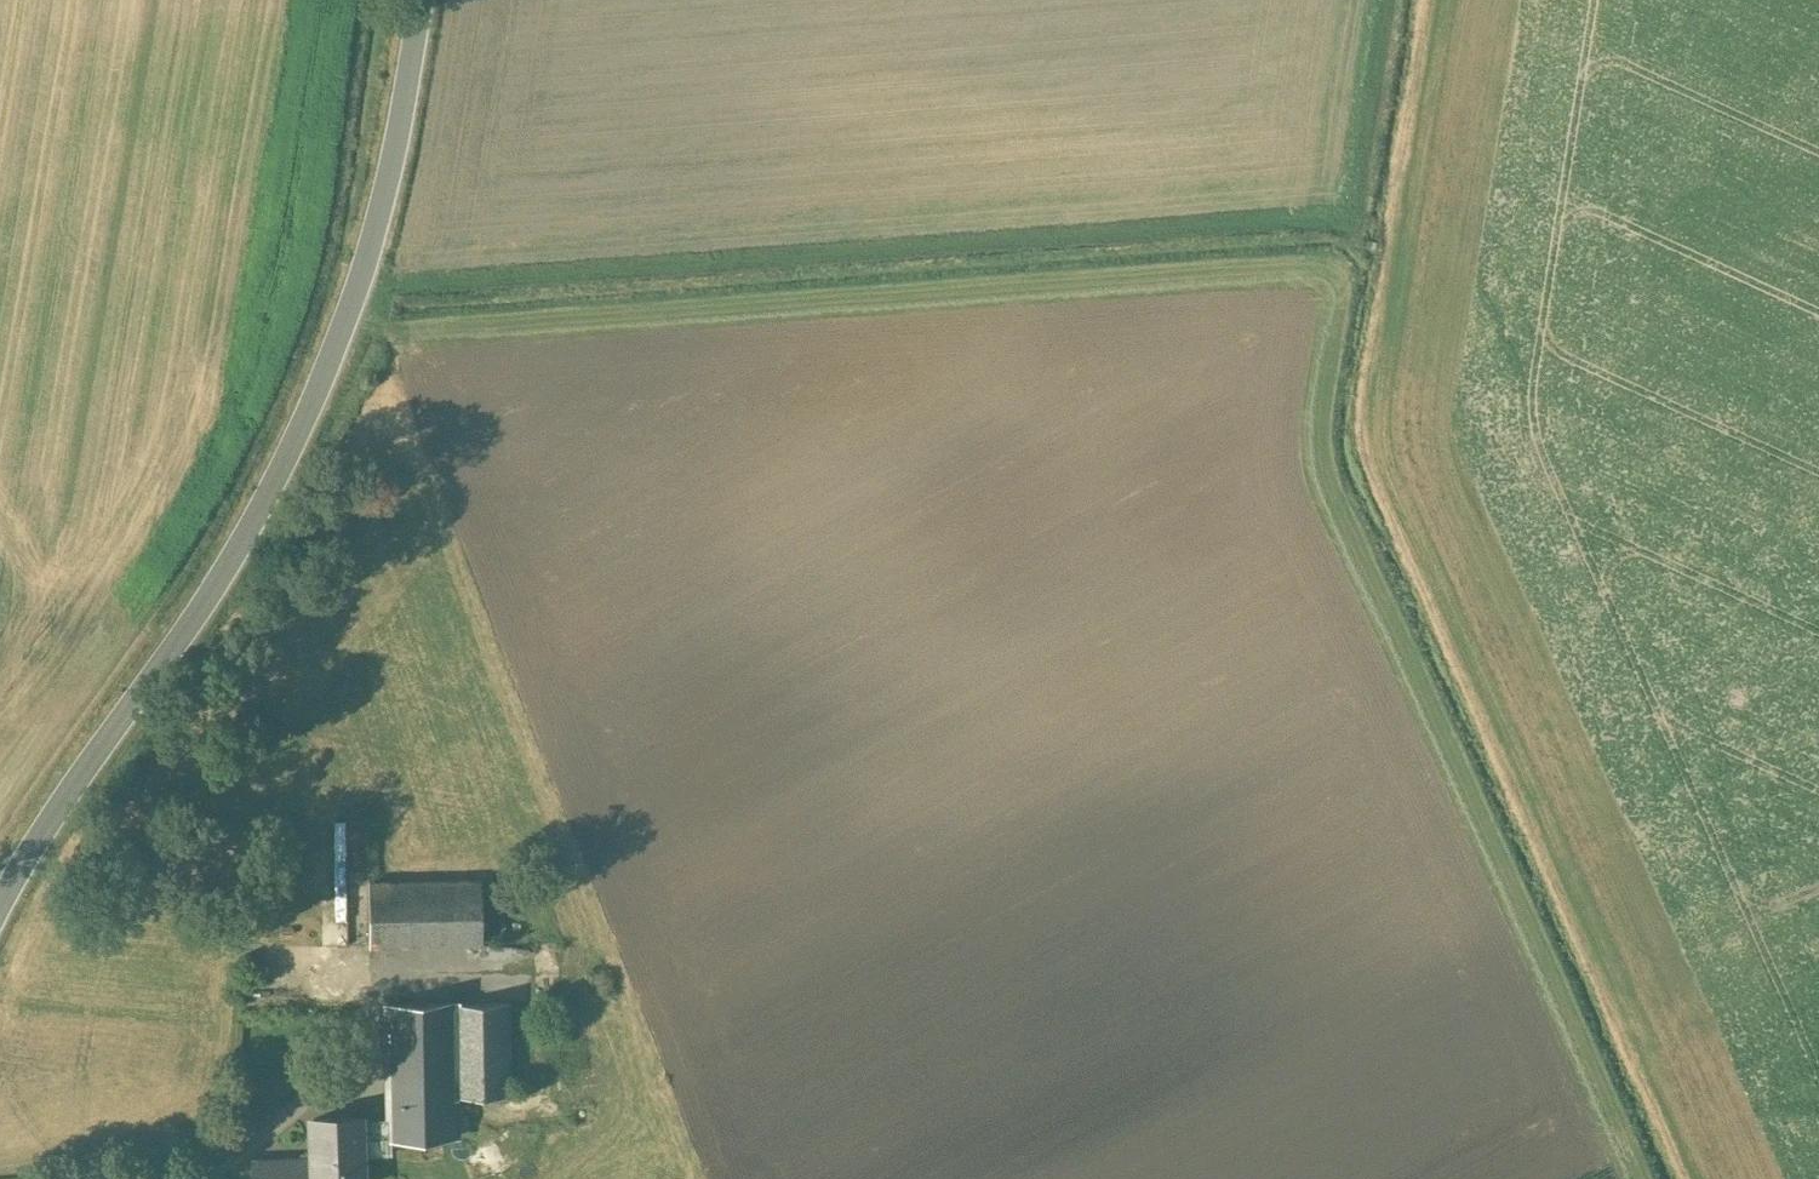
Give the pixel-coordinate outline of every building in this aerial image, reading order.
[(480,879),(369,881),(370,944),(482,942),(480,879)] [(508,1001),(387,1004),(386,1004),(388,1117),(388,1118),(388,1137),(458,1134),(458,1132),(457,1132),(457,1095),(510,1093),(508,1001)] [(313,1117),(313,1133),(313,1134),(314,1134),(315,1155),(314,1155),(314,1156),(313,1156),(313,1178),(363,1178),(361,1138),(360,1118),(360,1116),(313,1117)] [(388,1117),(360,1118),(361,1138),(388,1137),(388,1118),(388,1117)] [(253,1158),(254,1178),(313,1178),(313,1156),(253,1158)]
